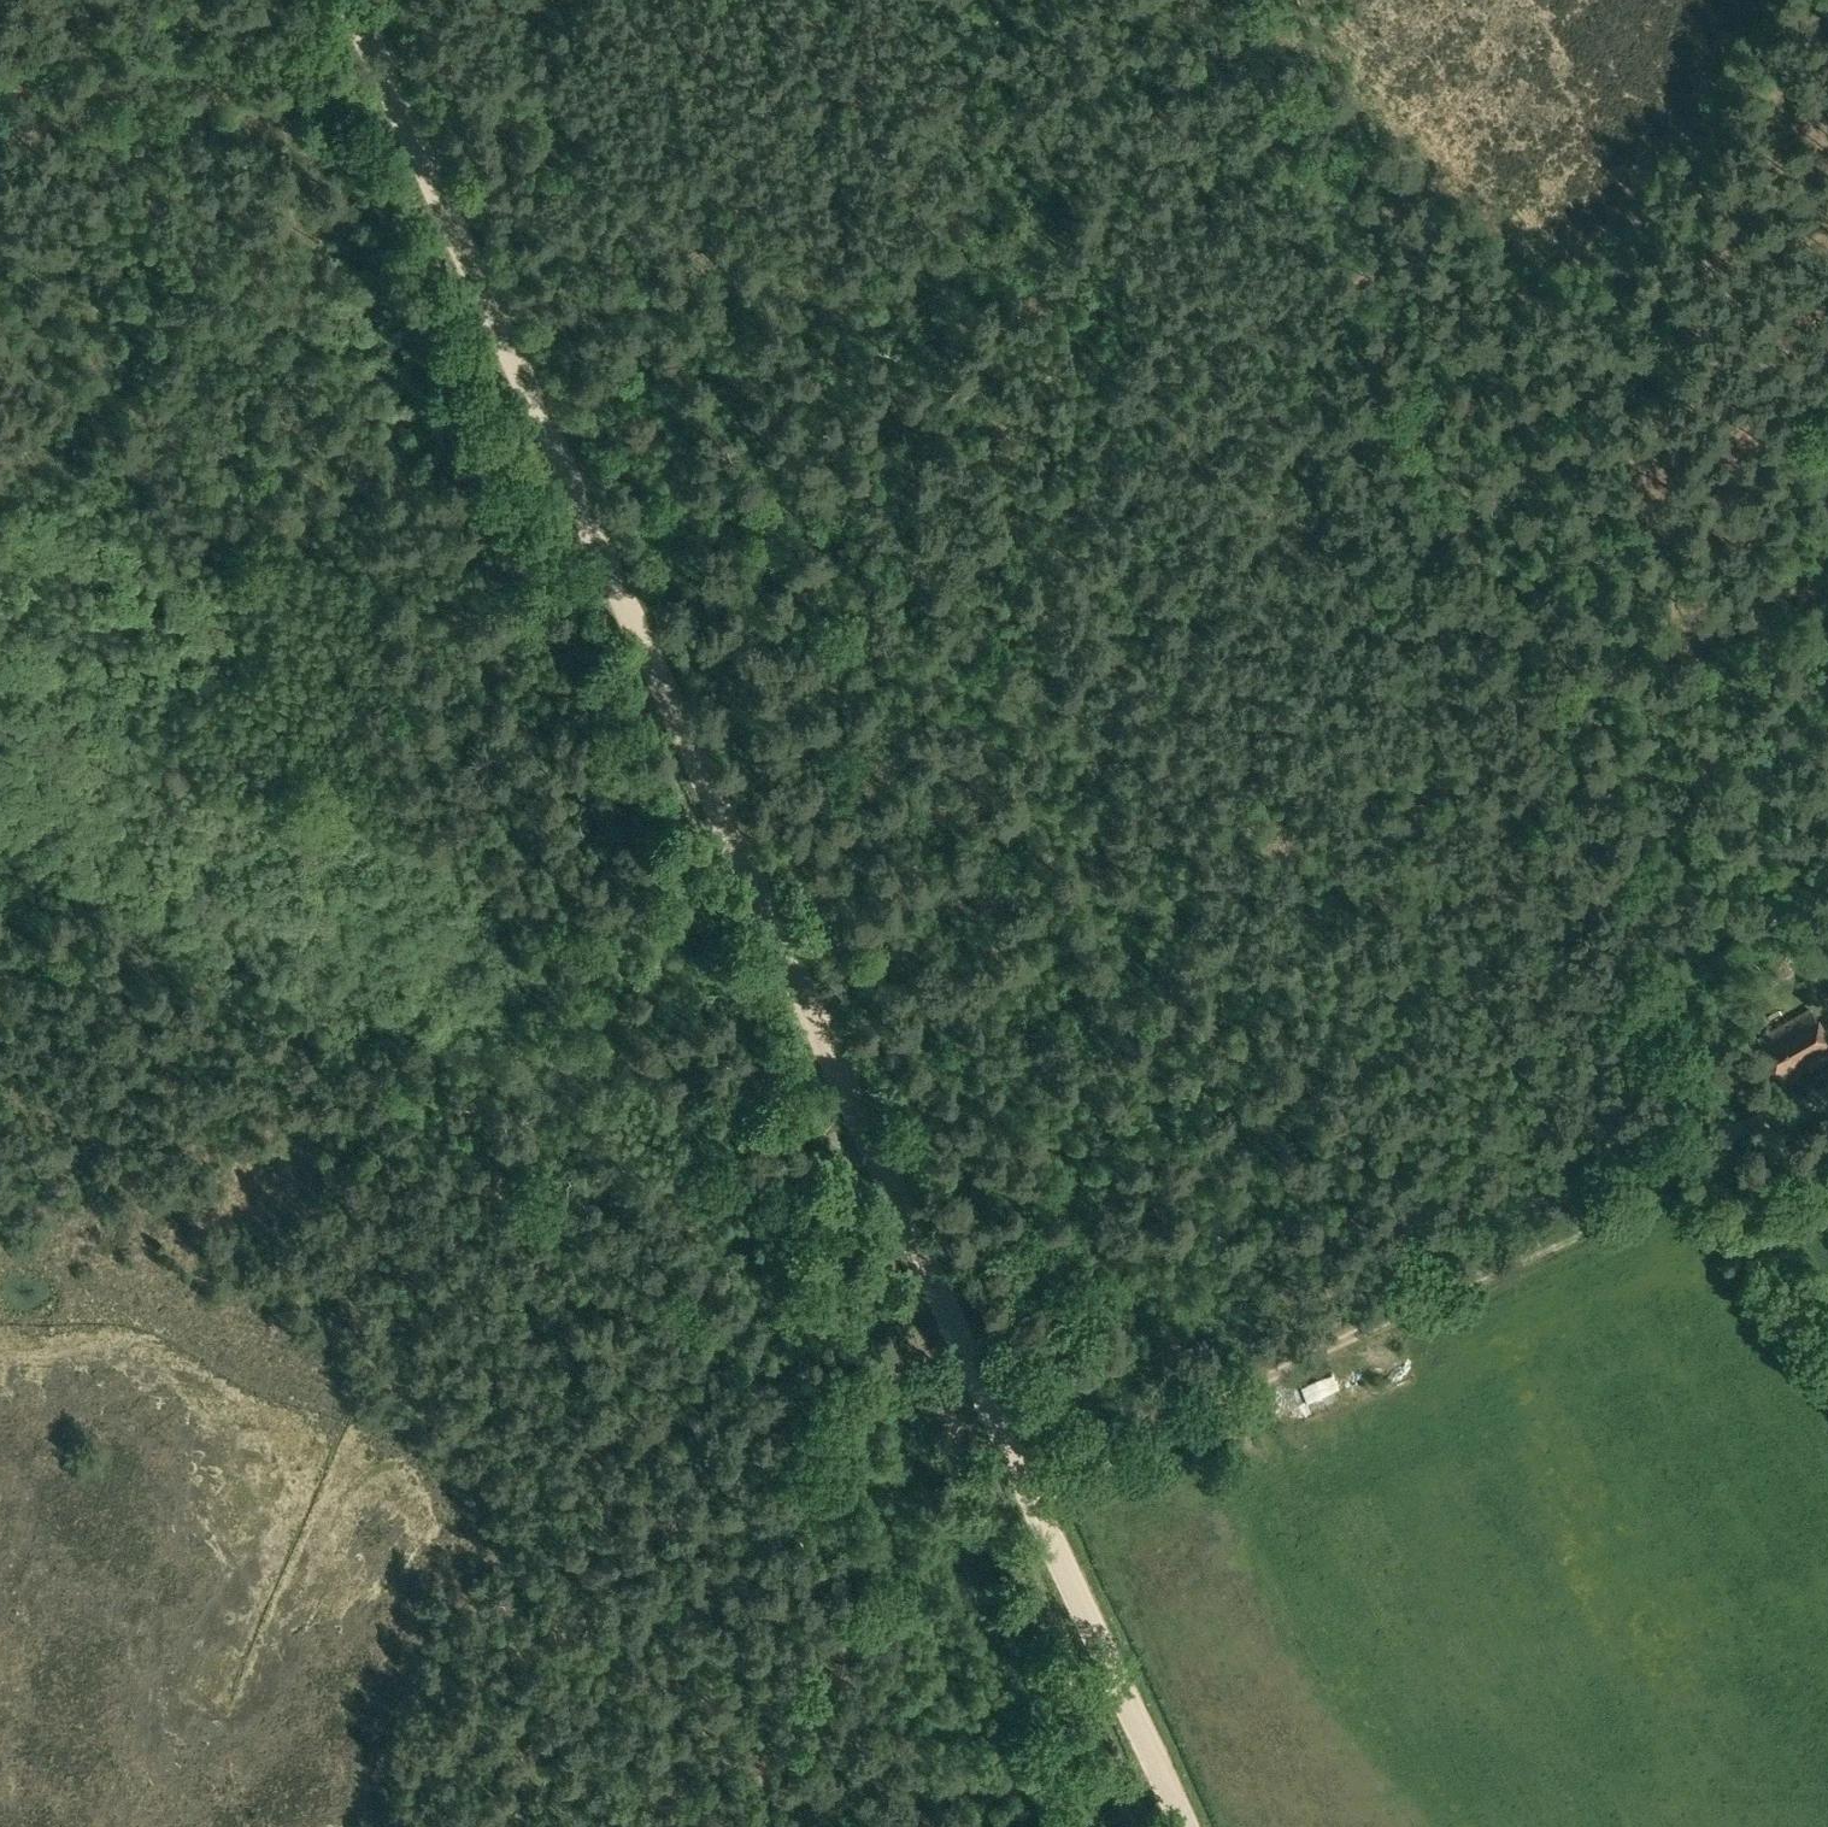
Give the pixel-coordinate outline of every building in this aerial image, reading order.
[(1823,1019),(1764,1052),(1783,1086),(1827,1062),(1827,1028),(1823,1019)]
